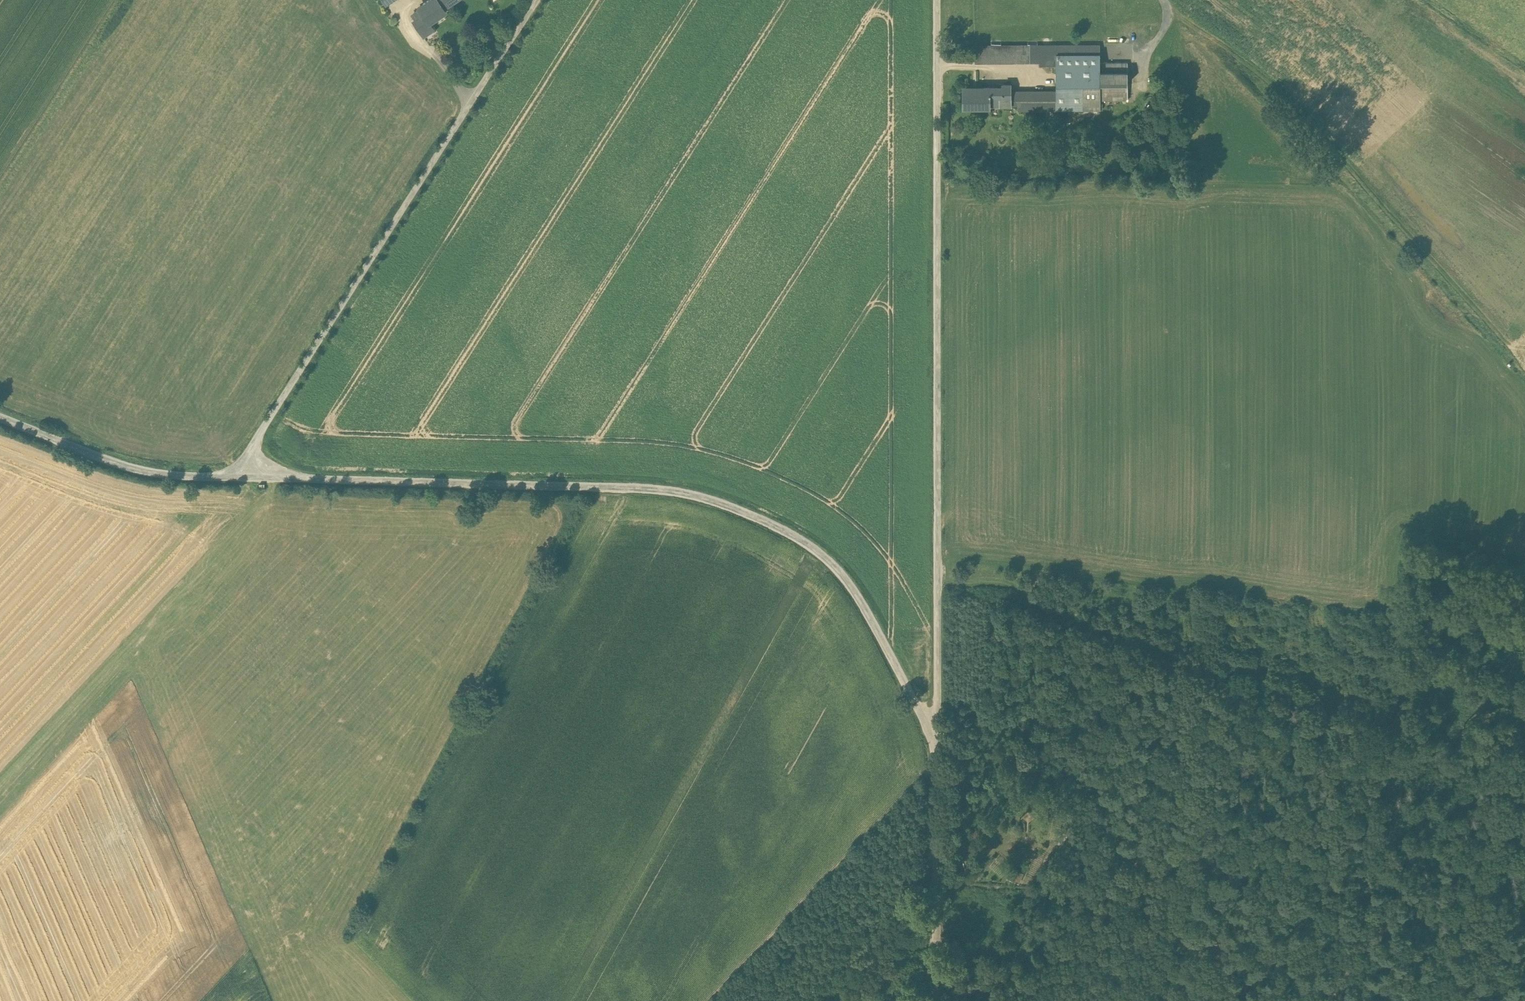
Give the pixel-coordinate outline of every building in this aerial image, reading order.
[(451,13),(443,0),(431,0),(425,4),(426,6),(413,15),(416,21),(414,22),(425,39),(438,31),(433,24),(451,13)] [(449,8),(461,0),(443,0),(449,8)] [(1056,91),(1032,91),(1032,97),(1018,97),(1018,99),(1018,104),(1018,109),(1025,109),(1025,114),(1035,114),(1035,109),(1057,109),(1100,109),(1100,99),(1127,99),(1127,63),(1100,63),(1100,45),(1030,46),(1030,56),(1040,56),(1040,62),(1040,65),(1056,65),(1056,91)] [(1030,56),(1030,46),(975,46),(975,62),(1040,62),(1040,56),(1030,56)] [(975,91),(962,91),(963,107),(971,107),(971,106),(990,106),(990,107),(991,107),(991,105),(999,105),(999,107),(1000,107),(1000,104),(1018,104),(1018,99),(1011,99),(1011,91),(1011,84),(1002,84),(1002,87),(975,87),(975,91)]
